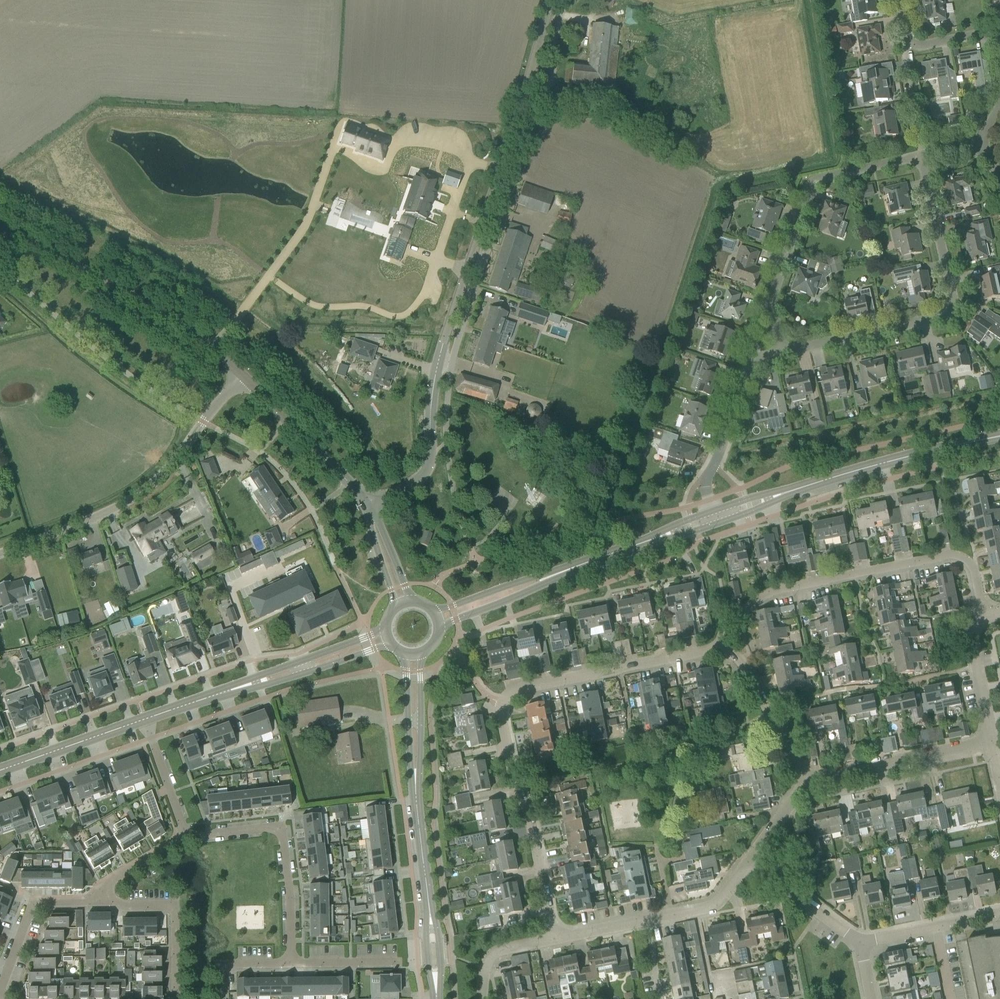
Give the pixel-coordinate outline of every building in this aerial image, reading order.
[(876,0),(845,0),(845,2),(849,1),(852,0),(854,14),(850,15),(852,23),(867,20),(866,15),(868,14),(878,13),(876,0)] [(944,0),(923,0),(924,8),(925,8),(928,20),(931,20),(932,25),(933,27),(940,26),(939,22),(946,20),(944,11),(943,6),(945,6),(944,0)] [(625,24),(638,26),(640,7),(627,6),(625,24)] [(853,32),(852,24),(838,26),(839,34),(853,32)] [(617,39),(618,28),(593,25),(588,66),(567,64),(565,83),(613,88),(618,47),(610,46),(611,39),(617,39)] [(857,29),(861,56),(880,53),(877,36),(882,36),(880,25),(857,29)] [(835,28),(828,29),(829,36),(836,35),(835,28)] [(629,52),(630,60),(641,58),(640,50),(629,52)] [(986,89),(986,87),(992,86),(990,77),(985,78),(980,52),(958,55),(960,65),(961,71),(973,69),(977,90),(986,89)] [(921,63),(924,81),(938,79),(941,99),(952,97),(952,99),(960,98),(957,83),(955,73),(948,74),(946,59),(937,61),(937,59),(930,60),(931,62),(921,63)] [(859,84),(863,104),(878,102),(888,100),(888,102),(892,101),(891,92),(888,92),(887,83),(889,82),(886,64),(860,68),(862,84),(859,84)] [(864,110),(865,117),(874,116),(876,128),(878,138),(898,135),(896,123),(895,123),(893,113),(894,112),(882,114),(881,107),(871,109),(864,110)] [(363,133),(344,127),(338,145),(355,151),(354,153),(381,163),(387,145),(362,136),(363,133)] [(332,169),(321,199),(350,210),(362,180),(332,169)] [(402,228),(398,241),(406,244),(407,241),(415,218),(425,222),(425,221),(425,220),(435,191),(433,191),(436,183),(435,182),(435,181),(442,184),(443,184),(456,189),(457,189),(461,176),(447,172),(447,171),(446,171),(443,181),(436,178),(427,175),(426,179),(416,175),(415,179),(413,179),(402,210),(406,212),(405,214),(404,215),(403,214),(398,227),(402,228)] [(949,197),(948,197),(950,206),(965,203),(962,188),(969,186),(967,177),(959,179),(957,178),(953,179),(952,178),(951,179),(945,181),(945,182),(944,184),(945,188),(947,189),(949,197)] [(910,198),(908,190),(907,183),(901,184),(884,188),(886,196),(888,195),(890,205),(888,205),(890,215),(902,212),(911,210),(909,199),(910,198)] [(517,204),(527,207),(547,214),(553,194),(524,184),(517,204)] [(761,211),(759,219),(756,218),(752,230),(749,229),(747,236),(764,242),(767,235),(766,235),(767,232),(771,233),(776,220),(778,220),(783,206),(762,199),(758,210),(761,211)] [(826,210),(818,232),(828,235),(836,238),(837,237),(842,239),(847,224),(842,222),(843,217),(847,208),(825,200),(822,208),(826,210)] [(965,210),(966,217),(981,214),(979,207),(965,210)] [(557,221),(569,224),(572,214),(559,211),(557,221)] [(718,230),(726,233),(732,217),(726,215),(724,221),(722,220),(718,230)] [(988,259),(984,243),(989,242),(988,238),(992,237),(988,221),(972,224),(973,232),(965,234),(968,246),(965,246),(969,263),(975,261),(975,262),(977,262),(977,261),(988,259)] [(519,232),(521,226),(511,223),(509,229),(519,232)] [(891,232),(895,250),(901,248),(904,261),(912,259),(911,255),(922,253),(919,239),(915,239),(915,235),(911,236),(909,228),(899,230),(891,232)] [(508,231),(489,287),(498,290),(506,293),(511,278),(517,280),(520,271),(514,269),(518,258),(524,260),(531,238),(525,236),(508,231)] [(540,247),(551,252),(556,241),(545,237),(540,247)] [(418,275),(426,246),(408,241),(400,269),(404,270),(399,290),(413,294),(418,275)] [(389,246),(385,257),(390,259),(393,248),(389,246)] [(745,285),(755,288),(761,269),(754,267),(759,253),(750,249),(741,247),(736,263),(737,263),(732,279),(746,284),(745,285)] [(840,257),(828,260),(830,267),(842,264),(840,257)] [(810,261),(820,264),(816,275),(806,271),(805,273),(804,272),(801,274),(800,276),(798,275),(794,289),(795,291),(804,294),(804,293),(811,289),(816,291),(817,288),(822,290),(828,285),(826,278),(832,274),(830,267),(820,264),(810,260),(810,261)] [(842,264),(830,267),(832,274),(843,271),(842,264)] [(980,278),(985,300),(999,297),(999,283),(998,274),(999,274),(999,266),(987,269),(989,276),(980,278)] [(908,297),(910,305),(917,303),(925,301),(923,293),(930,292),(927,278),(929,278),(927,271),(918,273),(911,274),(910,267),(898,270),(893,271),(896,284),(907,281),(910,296),(908,297)] [(514,295),(542,302),(545,292),(517,284),(514,295)] [(845,304),(844,305),(845,309),(847,310),(849,320),(854,319),(854,318),(868,314),(866,306),(873,304),(871,294),(870,289),(860,291),(862,298),(845,302),(845,304)] [(722,316),(731,319),(732,317),(739,320),(741,314),(743,315),(746,305),(738,302),(740,295),(731,291),(728,291),(724,302),(726,302),(722,316)] [(516,317),(544,326),(548,313),(520,304),(516,317)] [(491,307),(480,339),(497,345),(504,347),(506,340),(499,337),(505,321),(507,313),(500,311),(491,307)] [(688,324),(695,326),(699,314),(691,311),(688,324)] [(980,344),(988,331),(999,340),(999,318),(997,316),(993,321),(981,312),(967,333),(973,337),(972,339),(980,344)] [(706,336),(702,348),(709,350),(716,353),(725,356),(730,344),(731,345),(735,333),(726,330),(717,327),(716,329),(708,326),(705,336),(706,336)] [(349,355),(372,363),(377,347),(354,339),(349,355)] [(477,350),(472,363),(482,366),(489,368),(492,360),(497,345),(480,339),(477,350)] [(952,351),(937,355),(941,371),(955,368),(956,369),(970,366),(968,356),(966,356),(964,347),(963,348),(962,346),(957,347),(956,349),(951,350),(952,351)] [(897,354),(901,373),(918,369),(919,374),(927,373),(926,367),(922,350),(909,353),(909,352),(897,354)] [(379,360),(369,389),(377,392),(379,386),(388,389),(392,379),(393,380),(398,366),(379,360)] [(862,373),(860,374),(862,383),(863,389),(879,385),(877,379),(887,377),(883,360),(868,363),(867,361),(859,363),(862,373)] [(696,378),(693,386),(694,388),(698,390),(698,392),(701,393),(711,396),(715,383),(718,384),(721,377),(713,374),(716,364),(706,361),(705,361),(699,378),(698,377),(696,378)] [(822,381),(825,391),(826,397),(847,392),(842,366),(827,369),(829,380),(822,381)] [(806,399),(805,396),(813,394),(808,373),(800,375),(800,377),(786,380),(788,390),(790,397),(791,397),(792,402),(806,399)] [(946,373),(935,376),(939,394),(950,392),(946,373)] [(455,391),(494,402),(498,386),(460,375),(455,391)] [(939,394),(935,376),(924,378),(928,397),(939,394)] [(990,376),(982,377),(985,390),(993,388),(990,376)] [(765,408),(764,411),(753,413),(755,424),(785,417),(784,414),(787,413),(785,404),(783,394),(776,396),(776,394),(773,393),(761,389),(755,405),(765,408)] [(854,393),(856,406),(867,403),(865,391),(854,393)] [(503,408),(514,413),(518,402),(507,398),(503,408)] [(808,421),(810,429),(826,426),(820,401),(812,402),(815,419),(808,421)] [(690,402),(680,430),(689,434),(699,437),(701,430),(703,430),(706,419),(705,418),(708,408),(699,405),(690,402)] [(521,418),(519,424),(543,434),(545,428),(521,418)] [(654,439),(657,429),(652,427),(649,437),(654,439)] [(666,463),(681,468),(684,460),(693,463),(698,449),(677,442),(679,436),(665,432),(659,449),(670,453),(666,463)] [(217,470),(212,459),(201,463),(205,474),(216,470),(217,470)] [(256,499),(259,503),(278,490),(262,466),(248,476),(262,496),(256,499)] [(970,496),(996,490),(999,489),(999,482),(994,484),(994,485),(984,487),(983,480),(972,482),(972,480),(966,481),(965,481),(964,482),(963,483),(963,484),(963,485),(963,486),(964,492),(969,491),(970,496)] [(278,490),(259,503),(265,513),(271,509),(280,522),(294,513),(278,490)] [(970,496),(973,508),(988,505),(986,497),(997,495),(996,490),(970,496)] [(943,514),(941,500),(933,501),(932,494),(916,497),(919,513),(926,512),(928,518),(936,517),(936,516),(943,514)] [(919,513),(916,497),(899,501),(904,523),(912,521),(913,523),(921,521),(919,513)] [(870,507),(871,511),(872,510),(875,523),(882,522),(884,531),(891,529),(886,503),(870,507)] [(975,520),(999,515),(999,510),(989,512),(988,505),(973,508),(975,520)] [(872,510),(871,511),(856,514),(861,539),(868,538),(867,529),(875,527),(874,523),(875,523),(872,510)] [(177,531),(174,525),(173,523),(168,514),(159,519),(160,520),(146,528),(143,523),(130,531),(133,535),(132,536),(139,549),(140,548),(144,555),(145,555),(149,562),(157,558),(150,545),(168,535),(169,536),(177,531)] [(999,520),(999,515),(975,520),(978,533),(984,531),(999,528),(999,524),(999,520)] [(843,519),(830,521),(833,539),(840,537),(842,546),(848,544),(843,519)] [(833,539),(830,521),(814,524),(820,550),(820,552),(827,551),(824,540),(833,539)] [(903,553),(897,524),(892,525),(894,537),(891,538),(895,555),(903,553)] [(900,524),(897,524),(903,553),(910,552),(907,537),(906,537),(904,528),(901,528),(900,524)] [(785,531),(789,549),(790,555),(807,552),(802,528),(785,531)] [(986,544),(999,541),(999,528),(984,531),(986,544)] [(939,531),(942,545),(949,544),(947,529),(939,531)] [(420,544),(427,547),(432,534),(424,532),(420,544)] [(266,539),(271,550),(282,545),(278,534),(266,539)] [(764,537),(765,541),(755,543),(759,560),(768,559),(770,564),(779,563),(773,535),(764,537)] [(989,556),(999,554),(999,541),(986,544),(989,556)] [(728,566),(730,574),(743,572),(743,569),(749,568),(744,544),(728,547),(731,565),(728,566)] [(864,544),(857,545),(860,562),(867,560),(864,544)] [(860,562),(857,545),(849,547),(852,563),(860,562)] [(214,554),(209,546),(191,556),(195,564),(214,554)] [(79,556),(84,570),(102,563),(97,550),(79,556)] [(236,556),(239,565),(255,559),(251,550),(236,556)] [(272,551),(266,554),(271,566),(278,564),(275,559),(273,553),(272,551)] [(260,557),(265,569),(271,566),(266,554),(260,557)] [(820,554),(814,555),(817,571),(823,570),(820,554)] [(991,569),(999,567),(999,554),(989,556),(991,569)] [(817,571),(814,555),(805,557),(808,573),(817,571)] [(776,567),(778,579),(787,577),(784,565),(776,567)] [(254,600),(251,602),(257,615),(261,614),(262,617),(303,599),(307,607),(292,614),(294,618),(290,620),(296,633),(300,632),(302,635),(342,616),(341,613),(344,611),(338,597),(334,599),(332,595),(315,603),(311,595),(313,594),(301,567),(285,574),(288,580),(253,596),(254,600)] [(994,581),(999,580),(999,567),(991,569),(994,581)] [(937,583),(939,590),(954,587),(952,574),(926,579),(927,585),(937,583)] [(11,584),(10,584),(21,619),(28,616),(23,598),(32,595),(29,586),(25,588),(23,580),(11,584)] [(135,581),(121,585),(123,593),(137,589),(135,581)] [(0,585),(0,599),(3,609),(13,606),(13,609),(11,610),(15,621),(21,619),(10,584),(11,584),(10,582),(0,585)] [(873,589),(876,603),(899,598),(899,597),(896,598),(895,591),(900,590),(900,589),(912,586),(911,582),(899,584),(873,589)] [(729,584),(732,600),(740,598),(737,583),(729,584)] [(694,585),(680,588),(683,605),(685,610),(698,608),(698,607),(706,605),(703,591),(695,592),(694,585)] [(930,599),(931,604),(957,599),(954,587),(939,590),(940,597),(930,599)] [(680,624),(683,639),(690,637),(687,622),(685,610),(683,605),(680,588),(666,591),(670,613),(677,612),(679,625),(680,624)] [(45,591),(36,593),(42,613),(51,610),(45,591)] [(183,592),(176,595),(182,612),(189,610),(183,592)] [(634,597),(635,600),(638,615),(645,613),(646,617),(648,617),(649,621),(656,620),(655,614),(653,614),(649,594),(634,597)] [(823,605),(825,613),(840,610),(837,597),(811,602),(812,607),(823,605)] [(876,603),(878,615),(904,609),(903,604),(900,605),(899,598),(876,603)] [(957,599),(931,604),(932,609),(939,608),(940,615),(959,611),(957,599)] [(120,614),(114,600),(104,605),(110,618),(120,614)] [(638,615),(635,600),(618,603),(623,625),(632,623),(631,619),(639,617),(638,615)] [(798,605),(800,617),(806,616),(804,604),(798,605)] [(756,613),(758,626),(773,623),(780,622),(779,614),(792,611),(795,609),(794,605),(756,613)] [(238,622),(233,608),(225,611),(230,624),(238,622)] [(607,608),(592,611),(596,627),(604,626),(605,633),(605,635),(612,634),(607,608)] [(881,627),(882,627),(896,624),(896,623),(895,617),(905,615),(904,609),(878,615),(881,627)] [(811,623),(812,628),(842,622),(840,610),(825,613),(826,620),(811,623)] [(592,611),(578,614),(583,640),(590,638),(590,637),(588,629),(596,627),(592,611)] [(66,613),(57,615),(60,627),(69,625),(66,613)] [(41,630),(47,619),(40,615),(33,626),(41,630)] [(198,660),(194,650),(202,647),(193,620),(181,624),(189,646),(175,651),(172,643),(164,646),(167,654),(168,654),(168,655),(167,655),(169,661),(170,661),(174,671),(183,668),(183,665),(198,660)] [(687,622),(690,637),(696,636),(693,621),(687,622)] [(828,637),(829,644),(840,642),(839,635),(845,634),(842,622),(812,628),(812,632),(817,631),(818,632),(828,630),(830,637),(828,637)] [(890,633),(891,637),(917,632),(916,627),(905,629),(904,622),(896,623),(896,624),(882,627),(883,635),(890,633)] [(758,626),(761,639),(787,633),(791,633),(790,628),(786,629),(775,631),(773,623),(758,626)] [(550,635),(549,635),(551,644),(563,641),(564,647),(565,647),(566,648),(566,647),(570,646),(570,647),(570,646),(571,646),(570,640),(572,640),(572,639),(570,631),(568,632),(567,624),(560,626),(560,624),(552,625),(552,627),(551,628),(553,635),(550,636),(550,635)] [(140,630),(149,655),(159,651),(150,626),(140,630)] [(238,644),(233,628),(221,632),(223,635),(207,641),(212,658),(233,650),(232,646),(238,644)] [(891,637),(894,650),(909,647),(907,640),(926,636),(926,634),(932,633),(932,629),(917,632),(891,637)] [(517,650),(519,658),(530,656),(542,654),(539,641),(535,641),(533,631),(519,634),(522,649),(517,650)] [(787,633),(761,639),(763,651),(775,648),(776,654),(786,652),(793,651),(792,645),(779,647),(777,641),(788,639),(787,633)] [(667,648),(666,642),(665,634),(657,636),(660,650),(667,648)] [(522,678),(518,659),(514,660),(512,651),(517,650),(514,638),(488,643),(493,667),(505,664),(508,681),(522,678)] [(683,639),(666,642),(667,648),(684,645),(683,639)] [(629,640),(621,641),(625,657),(632,655),(629,640)] [(107,641),(101,643),(104,651),(110,648),(107,641)] [(625,657),(621,641),(614,643),(617,658),(625,657)] [(841,653),(843,660),(858,657),(855,645),(841,647),(840,642),(829,644),(830,650),(831,655),(841,653)] [(894,650),(896,663),(922,657),(921,652),(910,654),(909,647),(894,650)] [(585,649),(578,650),(581,666),(588,664),(585,649)] [(581,666),(578,650),(571,651),(574,667),(581,666)] [(106,670),(104,671),(101,669),(97,671),(96,674),(97,677),(87,680),(91,691),(91,690),(93,690),(96,699),(98,698),(98,699),(104,698),(103,696),(112,693),(105,674),(118,670),(113,655),(102,659),(106,670)] [(541,657),(545,673),(552,672),(549,655),(546,656),(541,657)] [(773,661),(776,674),(792,671),(790,664),(801,661),(800,656),(773,661)] [(834,670),(835,675),(860,670),(859,665),(863,664),(861,657),(858,657),(843,660),(836,662),(837,669),(834,670)] [(922,657),(896,663),(899,675),(914,672),(912,664),(923,662),(922,657)] [(127,668),(133,686),(135,685),(136,687),(140,685),(140,683),(142,683),(142,681),(153,676),(151,670),(156,669),(153,659),(146,661),(147,662),(140,664),(140,663),(127,668)] [(17,663),(26,686),(36,682),(31,668),(29,663),(28,660),(17,663)] [(696,679),(697,685),(719,680),(717,674),(714,675),(713,669),(690,673),(688,674),(689,680),(696,679)] [(860,670),(835,675),(836,680),(842,679),(844,686),(868,681),(867,672),(861,674),(860,670)] [(776,674),(779,686),(804,681),(803,676),(793,678),(792,671),(776,674)] [(85,693),(78,672),(69,675),(74,689),(48,698),(54,714),(62,711),(68,709),(76,706),(73,697),(76,696),(85,693)] [(638,684),(640,696),(662,692),(661,686),(665,685),(671,684),(669,678),(638,684)] [(695,695),(695,697),(718,693),(716,687),(720,686),(719,680),(697,685),(698,690),(694,691),(695,695)] [(804,681),(779,686),(781,698),(796,695),(795,688),(805,686),(811,685),(810,680),(804,681)] [(952,683),(939,686),(943,708),(949,707),(961,705),(959,694),(955,695),(952,683)] [(943,708),(939,686),(925,689),(928,704),(935,702),(937,712),(944,710),(943,708)] [(8,715),(10,721),(12,721),(15,728),(26,724),(25,721),(31,719),(31,720),(40,716),(33,697),(30,688),(3,698),(7,706),(10,714),(8,715)] [(577,703),(578,709),(604,704),(603,697),(599,698),(598,692),(576,697),(577,703)] [(669,703),(668,696),(663,697),(662,692),(640,696),(641,702),(643,708),(646,707),(669,703)] [(701,702),(702,708),(723,704),(722,698),(719,698),(718,693),(695,697),(696,703),(701,702)] [(460,696),(462,706),(474,704),(472,694),(460,696)] [(900,697),(904,717),(910,716),(911,721),(923,718),(920,701),(915,702),(914,694),(900,697)] [(873,696),(860,699),(864,719),(871,718),(869,712),(876,711),(873,696)] [(904,717),(900,697),(886,700),(888,707),(883,708),(884,716),(889,715),(896,713),(897,719),(904,717)] [(287,708),(290,725),(299,724),(299,728),(330,723),(340,722),(337,698),(296,704),(296,707),(287,708)] [(864,719),(860,699),(846,702),(849,717),(856,715),(857,721),(864,719)] [(526,719),(526,720),(552,714),(549,702),(527,707),(528,713),(525,713),(526,719)] [(676,707),(674,702),(669,703),(646,707),(643,708),(645,720),(667,715),(665,710),(676,707)] [(578,709),(581,721),(603,716),(602,710),(605,709),(604,704),(578,709)] [(723,704),(702,708),(703,714),(698,715),(700,721),(722,716),(721,710),(725,710),(723,704)] [(835,707),(822,710),(825,725),(832,724),(833,730),(839,729),(838,723),(839,723),(835,707)] [(455,737),(464,735),(485,731),(482,717),(479,718),(477,708),(455,713),(458,728),(453,729),(455,737)] [(825,725),(822,710),(807,713),(810,729),(810,728),(811,734),(818,733),(817,727),(825,725)] [(279,735),(275,720),(274,720),(274,721),(268,723),(264,711),(263,711),(263,712),(259,713),(259,712),(252,715),(260,737),(271,733),(272,737),(272,738),(279,735)] [(532,730),(532,731),(554,726),(552,714),(526,720),(528,731),(532,730)] [(260,737),(252,715),(251,715),(252,716),(241,719),(240,719),(245,731),(239,733),(244,748),(262,741),(260,737)] [(667,715),(645,720),(646,726),(650,725),(651,731),(674,726),(672,720),(668,721),(667,715)] [(582,727),(583,732),(609,727),(608,721),(604,722),(603,716),(581,721),(582,727)] [(724,725),(723,717),(710,719),(711,727),(724,725)] [(244,748),(239,733),(233,735),(228,723),(228,724),(224,725),(217,727),(227,754),(244,748)] [(948,732),(949,739),(962,737),(962,738),(969,737),(966,723),(959,724),(960,730),(948,732)] [(529,737),(531,743),(552,739),(551,733),(566,730),(565,724),(554,726),(532,731),(533,736),(529,737)] [(227,754),(217,727),(210,730),(206,732),(206,731),(205,731),(209,744),(203,746),(208,760),(227,754)] [(609,727),(583,732),(584,738),(585,744),(608,740),(607,734),(610,733),(609,727)] [(941,727),(927,730),(930,745),(937,743),(937,741),(944,740),(941,727)] [(930,745),(927,730),(920,732),(923,746),(930,745)] [(464,735),(466,742),(471,741),(473,748),(488,745),(485,731),(464,735)] [(342,750),(344,764),(360,762),(356,734),(336,736),(338,750),(342,750)] [(208,760),(203,746),(197,748),(193,736),(192,736),(192,737),(182,740),(181,740),(189,763),(190,762),(189,762),(200,758),(200,759),(202,762),(201,762),(202,763),(208,760)] [(806,738),(811,759),(818,757),(814,736),(806,738)] [(916,736),(908,738),(910,745),(910,747),(918,745),(916,736)] [(895,737),(888,738),(891,752),(898,751),(895,737)] [(850,746),(848,738),(840,739),(844,762),(852,760),(850,746)] [(891,752),(888,738),(881,740),(884,754),(891,752)] [(554,751),(553,744),(552,739),(531,743),(532,749),(534,755),(542,753),(544,760),(556,757),(554,751)] [(744,744),(708,751),(710,763),(732,758),(733,762),(738,760),(741,774),(741,775),(753,772),(753,771),(749,753),(746,753),(744,744)] [(850,746),(852,760),(859,759),(856,744),(850,746)] [(447,755),(448,762),(462,759),(461,752),(447,755)] [(151,780),(146,767),(141,769),(137,757),(125,762),(133,786),(151,780)] [(462,759),(448,762),(450,770),(464,767),(462,759)] [(133,786),(125,762),(113,766),(117,777),(111,779),(116,792),(133,786)] [(466,773),(467,780),(487,776),(485,762),(470,765),(471,772),(466,773)] [(741,775),(741,774),(729,777),(731,788),(752,784),(753,787),(755,800),(751,801),(753,813),(771,809),(768,798),(774,797),(770,778),(766,779),(764,769),(753,771),(753,772),(741,775)] [(111,794),(106,781),(101,783),(97,772),(85,776),(92,795),(103,791),(105,796),(111,794)] [(92,795),(85,776),(73,780),(77,791),(71,793),(76,806),(82,804),(80,800),(92,795)] [(487,776),(467,780),(470,794),(490,790),(487,776)] [(555,795),(558,807),(584,802),(581,790),(588,789),(586,782),(560,787),(561,794),(555,795)] [(71,808),(66,795),(61,797),(57,786),(45,790),(52,810),(52,809),(64,805),(65,810),(71,808)] [(291,806),(289,787),(288,787),(278,789),(280,807),(290,805),(290,806),(291,806)] [(685,796),(687,808),(710,803),(712,815),(707,816),(709,823),(725,820),(724,814),(729,812),(727,799),(721,800),(720,796),(722,796),(721,788),(685,796)] [(936,806),(939,823),(941,831),(950,829),(946,808),(962,805),(967,825),(983,822),(977,794),(971,795),(969,788),(942,794),(944,804),(936,806)] [(52,810),(45,790),(44,790),(43,789),(38,791),(39,792),(33,794),(37,805),(32,807),(39,828),(45,826),(42,818),(54,814),(52,809),(52,810)] [(280,807),(278,789),(268,790),(270,808),(280,807)] [(270,808),(268,790),(258,791),(260,809),(270,808)] [(141,797),(144,804),(146,804),(151,818),(143,823),(139,826),(147,838),(150,835),(153,842),(159,839),(159,838),(164,835),(162,831),(165,829),(151,791),(141,797)] [(260,809),(258,791),(248,792),(250,810),(260,809)] [(250,810),(248,792),(238,793),(240,811),(250,810)] [(240,811),(238,793),(227,795),(229,812),(240,811)] [(455,796),(457,803),(471,801),(469,793),(455,796)] [(923,793),(910,796),(914,817),(921,815),(922,821),(938,818),(936,806),(926,808),(923,793)] [(229,812),(227,795),(217,796),(219,814),(229,812)] [(219,814),(217,796),(207,797),(207,796),(206,796),(209,816),(210,815),(219,814)] [(900,814),(892,815),(896,834),(904,833),(901,820),(914,817),(910,796),(897,799),(900,814)] [(31,822),(27,809),(21,811),(17,800),(12,802),(11,800),(6,802),(6,804),(5,804),(12,824),(13,828),(31,822)] [(385,818),(383,808),(384,808),(384,807),(377,808),(376,801),(364,803),(365,810),(367,820),(385,818)] [(471,801),(457,803),(458,811),(472,808),(471,801)] [(480,806),(483,820),(503,816),(500,802),(480,806)] [(563,812),(564,818),(586,814),(586,811),(584,802),(558,807),(559,813),(563,812)] [(881,802),(868,805),(873,827),(884,824),(882,816),(884,816),(881,802)] [(5,804),(0,806),(0,833),(2,832),(1,828),(12,824),(5,804)] [(850,824),(851,825),(855,843),(860,842),(858,835),(861,834),(861,835),(868,834),(867,828),(873,827),(868,805),(855,808),(858,823),(850,824)] [(321,825),(320,815),(320,808),(307,810),(308,816),(301,817),(301,818),(302,818),(303,828),(321,825)] [(127,814),(132,821),(135,819),(131,811),(127,814)] [(826,814),(831,835),(841,832),(839,825),(842,824),(840,811),(826,814)] [(561,825),(563,831),(584,826),(583,821),(588,820),(586,814),(564,818),(565,824),(561,825)] [(824,836),(831,835),(826,814),(813,817),(816,830),(816,832),(817,832),(818,837),(824,836)] [(87,815),(79,818),(82,827),(90,824),(87,815)] [(896,834),(892,815),(885,817),(889,839),(897,837),(896,834)] [(503,816),(483,820),(484,827),(490,826),(491,832),(506,829),(503,816)] [(386,828),(385,818),(367,820),(368,830),(386,828)] [(125,819),(119,822),(135,849),(140,846),(138,843),(143,840),(133,823),(129,825),(125,819)] [(135,849),(119,822),(113,826),(117,833),(113,835),(123,852),(128,849),(131,852),(135,849)] [(322,835),(321,825),(303,828),(304,838),(322,835)] [(686,832),(688,839),(690,838),(691,842),(683,844),(686,862),(692,860),(699,859),(697,848),(703,846),(702,840),(721,836),(719,825),(686,832)] [(843,826),(842,826),(843,832),(845,838),(848,837),(849,843),(854,842),(854,844),(855,843),(851,825),(843,826)] [(567,836),(569,842),(591,837),(590,831),(585,832),(584,826),(563,831),(564,837),(567,836)] [(387,838),(386,828),(368,830),(369,840),(387,838)] [(111,846),(111,847),(115,854),(120,851),(115,844),(106,829),(102,831),(111,846)] [(602,829),(590,831),(591,837),(596,836),(603,835),(602,829)] [(809,833),(814,857),(822,855),(817,832),(816,832),(809,833)] [(471,836),(472,843),(487,840),(485,833),(471,836)] [(324,846),(323,839),(328,839),(327,834),(322,835),(304,838),(306,848),(324,846)] [(596,836),(599,848),(605,847),(603,835),(596,836)] [(96,836),(90,840),(106,867),(111,864),(109,860),(114,857),(104,840),(100,843),(96,836)] [(566,848),(567,854),(588,850),(587,844),(592,843),(591,837),(569,842),(570,847),(566,848)] [(72,852),(77,849),(71,838),(66,841),(72,852)] [(388,848),(387,838),(369,840),(364,840),(366,851),(388,848)] [(943,838),(934,839),(937,855),(946,853),(944,844),(943,839),(943,838)] [(106,867),(90,840),(84,844),(88,850),(84,852),(94,869),(99,866),(101,870),(106,867)] [(487,840),(472,843),(474,850),(488,847),(487,840)] [(75,845),(79,852),(83,850),(79,842),(75,845)] [(515,856),(512,842),(497,845),(492,846),(495,860),(515,856)] [(0,852),(0,853),(2,859),(12,852),(7,846),(0,852)] [(325,856),(324,846),(306,848),(307,858),(325,856)] [(605,847),(599,848),(600,856),(607,854),(605,847)] [(390,858),(388,848),(366,851),(367,861),(390,858)] [(641,857),(640,851),(637,852),(637,849),(616,849),(618,862),(623,861),(625,867),(646,863),(644,857),(641,857)] [(572,859),(573,865),(574,865),(588,862),(588,863),(596,861),(595,855),(590,856),(588,850),(567,854),(569,860),(572,859)] [(850,856),(851,857),(854,872),(861,871),(858,855),(850,856)] [(326,866),(325,856),(307,858),(308,868),(326,866)] [(518,870),(515,856),(495,860),(496,867),(501,866),(503,873),(518,870)] [(706,882),(714,880),(713,875),(719,873),(715,856),(700,859),(703,872),(694,873),(695,875),(683,878),(686,893),(708,889),(706,882)] [(854,872),(851,857),(842,859),(845,870),(838,872),(841,884),(832,886),(835,902),(851,899),(846,876),(846,874),(854,872)] [(390,858),(367,861),(368,871),(372,871),(373,877),(373,878),(384,876),(383,870),(391,869),(391,868),(390,858)] [(919,878),(915,858),(908,860),(912,879),(919,878)] [(10,884),(11,880),(18,883),(18,870),(15,870),(18,864),(15,863),(15,860),(10,861),(8,860),(6,865),(5,864),(2,870),(4,870),(0,879),(0,880),(10,884)] [(686,862),(675,864),(676,872),(688,869),(687,866),(693,864),(692,860),(686,862)] [(912,879),(908,860),(901,861),(903,873),(904,873),(906,881),(912,879)] [(564,876),(564,879),(586,875),(584,869),(597,867),(596,861),(588,863),(588,862),(574,865),(573,865),(559,868),(561,876),(564,876)] [(621,874),(622,880),(648,874),(646,863),(625,867),(617,869),(619,874),(621,874)] [(327,876),(326,866),(308,868),(309,878),(309,879),(315,878),(316,881),(328,880),(328,876),(327,876)] [(967,868),(970,883),(977,882),(980,896),(996,893),(992,876),(984,878),(982,866),(967,868)] [(955,883),(947,885),(951,902),(967,899),(964,885),(970,883),(967,868),(953,871),(955,883)] [(62,888),(71,888),(72,888),(72,869),(71,869),(71,870),(62,870),(62,888)] [(82,869),(72,869),(72,888),(71,888),(71,891),(82,891),(82,881),(86,881),(87,882),(89,882),(90,881),(91,881),(91,880),(92,879),(92,878),(92,877),(91,876),(87,870),(82,870),(82,869)] [(924,871),(927,882),(920,883),(922,891),(924,900),(939,897),(934,869),(924,871)] [(21,888),(32,888),(32,870),(21,870),(21,888)] [(32,888),(42,888),(42,870),(32,870),(32,888)] [(42,888),(52,888),(52,870),(42,870),(42,888)] [(52,888),(62,888),(62,870),(52,870),(52,888)] [(911,906),(906,881),(904,873),(903,873),(895,875),(894,873),(888,874),(891,891),(892,897),(894,906),(902,905),(903,908),(911,906)] [(628,885),(629,890),(650,886),(648,874),(622,880),(623,886),(628,885)] [(477,878),(478,885),(492,882),(491,875),(477,878)] [(569,885),(570,891),(593,886),(592,880),(587,881),(586,875),(564,879),(566,885),(569,885)] [(861,877),(865,896),(867,905),(883,902),(880,884),(872,886),(870,875),(861,877)] [(392,892),(391,882),(391,881),(385,882),(384,876),(373,878),(373,877),(371,877),(372,884),(368,884),(369,896),(372,895),(374,895),(374,894),(392,892)] [(495,895),(497,903),(519,898),(517,884),(511,885),(510,878),(492,882),(478,885),(479,892),(502,887),(503,894),(495,895)] [(333,897),(332,883),(321,884),(321,885),(309,886),(310,896),(328,896),(328,897),(333,897)] [(568,897),(569,903),(590,899),(589,893),(594,892),(593,886),(570,891),(571,896),(568,897)] [(650,886),(629,890),(624,891),(625,898),(619,899),(620,905),(646,900),(649,899),(650,899),(657,898),(655,889),(652,890),(651,886),(650,886)] [(393,902),(392,892),(374,894),(374,895),(372,895),(373,905),(393,902)] [(11,900),(0,895),(0,907),(7,910),(11,900)] [(328,906),(328,897),(328,896),(310,896),(310,906),(328,906)] [(519,898),(497,903),(499,916),(507,915),(522,912),(519,898)] [(590,899),(569,903),(570,909),(574,908),(575,914),(598,910),(596,904),(592,905),(590,899)] [(394,912),(393,902),(373,905),(374,915),(376,914),(376,915),(394,912)] [(333,916),(333,906),(328,906),(310,906),(310,917),(333,916)] [(396,923),(394,912),(376,915),(376,914),(374,915),(371,915),(373,926),(378,925),(396,923)] [(110,924),(110,914),(99,915),(99,932),(110,932),(110,931),(110,924)] [(49,920),(49,929),(61,929),(69,929),(68,919),(66,919),(66,915),(51,915),(51,920),(49,920)] [(99,932),(99,915),(87,915),(88,932),(99,932)] [(773,915),(760,918),(763,935),(771,933),(773,943),(785,940),(782,928),(776,929),(773,915)] [(333,927),(333,916),(310,917),(310,927),(328,927),(333,927)] [(497,924),(500,923),(499,916),(479,919),(480,927),(488,926),(488,927),(497,925),(497,924)] [(750,934),(743,936),(746,948),(757,946),(755,937),(763,935),(760,918),(747,920),(750,934)] [(134,937),(134,920),(122,920),(122,937),(134,937)] [(145,937),(145,920),(134,920),(134,937),(145,937)] [(156,937),(156,920),(145,920),(145,937),(156,937)] [(392,941),(391,934),(397,933),(397,932),(396,923),(378,925),(379,935),(378,935),(379,942),(392,941)] [(721,925),(725,943),(732,941),(734,951),(738,950),(741,966),(750,964),(746,948),(743,936),(738,937),(735,923),(721,925)] [(718,944),(725,943),(721,925),(709,928),(712,942),(706,943),(708,956),(720,953),(718,944)] [(328,937),(328,927),(310,927),(310,937),(310,938),(316,938),(316,944),(329,944),(329,936),(328,937)] [(44,933),(44,942),(56,942),(64,942),(63,933),(61,933),(61,929),(49,929),(46,929),(46,933),(44,933)] [(663,940),(666,952),(683,949),(690,947),(689,942),(682,944),(680,936),(663,940)] [(998,940),(993,941),(987,942),(986,937),(967,941),(979,998),(999,998),(999,940),(998,940)] [(39,956),(40,956),(40,955),(55,955),(55,956),(59,956),(59,946),(56,946),(56,942),(44,942),(44,943),(41,943),(41,946),(39,946),(39,956)] [(602,948),(600,948),(605,972),(606,975),(614,973),(614,975),(631,972),(628,960),(617,962),(614,948),(608,949),(608,947),(602,948)] [(591,967),(585,969),(587,981),(599,979),(598,973),(605,972),(600,948),(599,948),(600,949),(594,950),(594,952),(588,953),(591,967)] [(666,952),(668,965),(685,961),(683,949),(666,952)] [(912,957),(911,949),(903,951),(883,955),(883,956),(884,955),(885,959),(884,960),(886,969),(906,965),(918,962),(916,956),(912,957)] [(106,950),(94,950),(94,960),(106,960),(106,950)] [(141,958),(142,967),(155,967),(155,968),(161,967),(161,958),(155,958),(155,952),(144,952),(144,958),(141,958)] [(34,970),(35,970),(50,970),(55,970),(55,956),(55,955),(40,955),(40,956),(40,960),(33,960),(34,970)] [(576,956),(563,958),(566,975),(574,974),(576,983),(587,981),(585,969),(579,970),(576,956)] [(566,975),(563,958),(550,961),(553,975),(547,976),(551,996),(562,994),(561,986),(559,977),(566,975)] [(668,965),(671,977),(688,974),(685,961),(668,965)] [(768,977),(769,978),(784,974),(782,962),(766,965),(767,972),(759,974),(761,979),(768,977)] [(504,976),(506,989),(523,985),(522,978),(531,976),(529,964),(516,967),(518,973),(504,976)] [(909,978),(906,965),(886,969),(888,978),(889,978),(890,982),(909,978)] [(142,983),(144,983),(144,982),(156,982),(156,983),(162,983),(162,973),(155,974),(155,968),(155,967),(142,967),(139,967),(139,974),(142,974),(142,983)] [(64,998),(64,980),(63,969),(60,969),(60,980),(50,981),(50,984),(30,984),(30,989),(26,990),(26,998),(48,998),(64,998)] [(733,972),(735,982),(753,979),(751,969),(733,972)] [(28,984),(30,984),(50,984),(50,981),(50,970),(35,970),(35,975),(28,975),(28,984)] [(929,974),(932,987),(942,984),(939,971),(929,974)] [(373,998),(388,998),(388,994),(400,994),(400,984),(402,984),(402,974),(394,975),(394,977),(391,977),(391,976),(389,976),(389,977),(379,977),(380,985),(373,985),(373,998)] [(671,977),(673,989),(690,986),(688,974),(671,977)] [(769,978),(771,990),(787,987),(784,974),(769,978)] [(911,992),(909,978),(890,982),(890,986),(890,987),(891,996),(911,992)] [(79,982),(79,993),(79,998),(88,998),(88,993),(94,993),(95,993),(94,981),(94,982),(88,982),(88,979),(79,979),(79,982)] [(94,982),(94,981),(95,993),(94,993),(94,998),(96,998),(103,998),(103,993),(109,993),(110,993),(110,981),(109,981),(103,981),(103,979),(94,979),(94,982)] [(109,979),(109,981),(110,981),(110,993),(109,993),(109,998),(119,998),(119,993),(125,992),(125,983),(125,981),(118,981),(118,979),(109,979)] [(315,997),(314,979),(303,980),(304,997),(315,997)] [(326,996),(325,979),(314,979),(315,997),(326,996)] [(337,997),(336,979),(335,979),(325,979),(326,996),(336,996),(336,997),(337,997)] [(347,997),(347,979),(336,979),(337,997),(347,997)] [(64,998),(73,998),(73,993),(79,993),(79,982),(73,982),(73,980),(64,980),(64,998)] [(248,997),(248,980),(236,980),(237,998),(248,998),(248,997)] [(260,997),(259,980),(248,980),(248,997),(260,997)] [(271,997),(270,980),(259,980),(260,997),(271,997)] [(282,997),(281,980),(270,980),(271,997),(282,997)] [(293,997),(292,980),(281,980),(282,997),(293,997)] [(304,997),(303,980),(292,980),(293,997),(304,997)] [(753,981),(736,984),(738,994),(755,991),(753,981)] [(144,982),(144,983),(144,989),(142,989),(142,998),(162,998),(162,989),(156,989),(156,983),(156,982),(144,982)] [(534,991),(525,993),(523,985),(506,989),(508,998),(536,998),(534,991)] [(675,998),(690,998),(693,998),(697,998),(696,993),(692,993),(690,986),(673,989),(675,998)] [(764,998),(785,998),(789,998),(787,987),(771,990),(772,995),(764,997),(764,998)]
